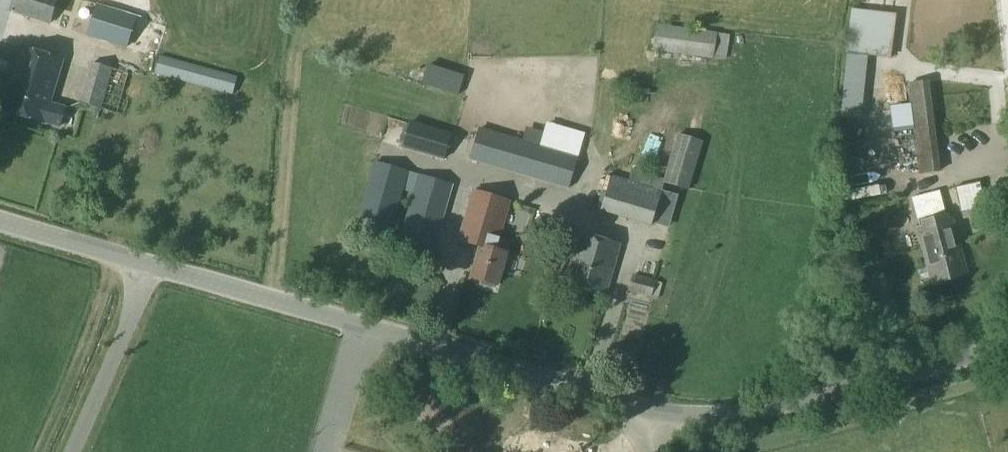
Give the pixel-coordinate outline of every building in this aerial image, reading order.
[(11,12),(49,24),(57,0),(14,0),(11,12)] [(126,48),(136,17),(97,5),(87,36),(126,48)] [(851,10),(847,55),(862,57),(890,61),(895,15),(851,10)] [(657,26),(653,53),(713,61),(714,59),(717,34),(717,33),(657,26)] [(717,34),(714,59),(725,61),(728,36),(717,34)] [(20,49),(1,111),(60,129),(66,108),(49,103),(62,62),(20,49)] [(160,57),(155,76),(233,97),(238,78),(160,57)] [(98,110),(111,69),(92,63),(88,76),(79,104),(98,110)] [(928,82),(906,85),(918,176),(940,173),(928,82)] [(411,124),(402,151),(443,162),(452,134),(411,124)] [(480,129),(469,162),(569,191),(584,136),(546,126),(540,146),(480,129)] [(678,135),(663,183),(689,191),(703,143),(678,135)] [(374,162),(355,226),(391,236),(397,213),(404,191),(409,173),(374,162)] [(418,175),(412,195),(406,215),(400,238),(436,249),(453,186),(418,175)] [(611,180),(600,213),(650,229),(662,193),(610,178),(611,180)] [(980,184),(954,188),(959,210),(985,205),(980,184)] [(472,190),(457,243),(479,249),(471,276),(471,280),(481,283),(480,285),(493,289),(494,286),(497,287),(497,286),(506,254),(496,251),(511,205),(511,203),(472,190)] [(939,192),(912,199),(918,221),(944,213),(939,192)] [(397,213),(391,236),(400,238),(406,215),(397,213)] [(944,213),(918,221),(920,230),(947,223),(944,213)] [(920,230),(918,231),(933,286),(965,277),(950,222),(947,223),(920,230)] [(579,235),(565,282),(606,295),(621,248),(579,235)] [(634,274),(628,293),(650,299),(656,280),(634,274)]
